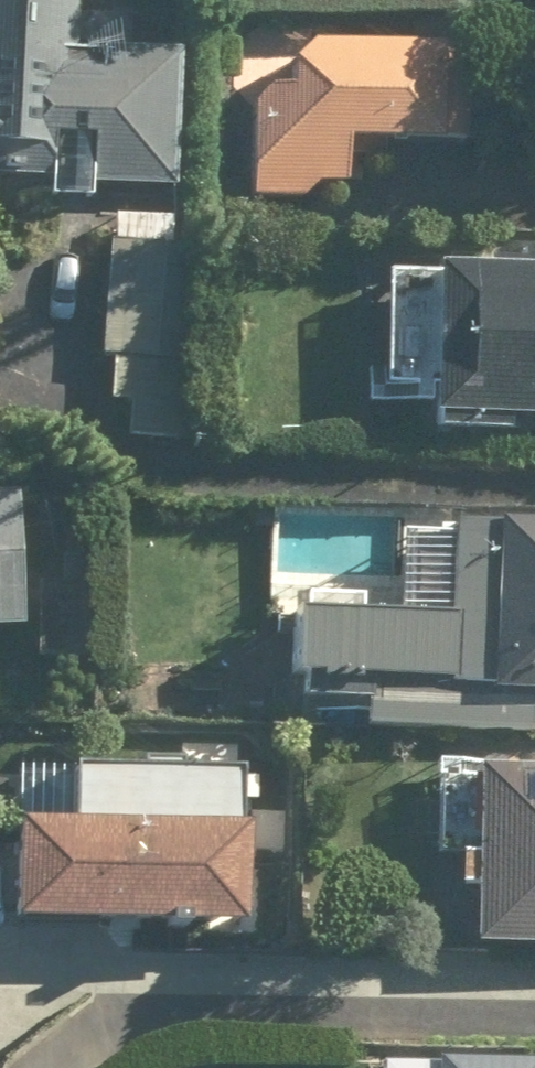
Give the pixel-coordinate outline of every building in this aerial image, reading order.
[(49,185),(49,205),(88,206),(89,191),(177,194),(182,56),(73,52),(74,0),(0,0),(0,183),(49,185)] [(468,54),(311,51),(244,113),(242,206),(341,208),(342,150),(466,153),(468,54)] [(212,224),(108,217),(98,364),(109,364),(106,408),(125,409),(123,445),(197,450),(212,224)] [(426,277),(425,429),(534,429),(534,277),(426,277)] [(0,506),(0,641),(18,640),(10,505),(0,506)] [(284,625),(283,693),(357,693),(357,736),(534,737),(534,537),(443,537),(442,626),(284,625)] [(4,936),(238,940),(241,781),(7,776),(4,936)] [(469,776),(466,955),(534,956),(534,777),(469,776)]
